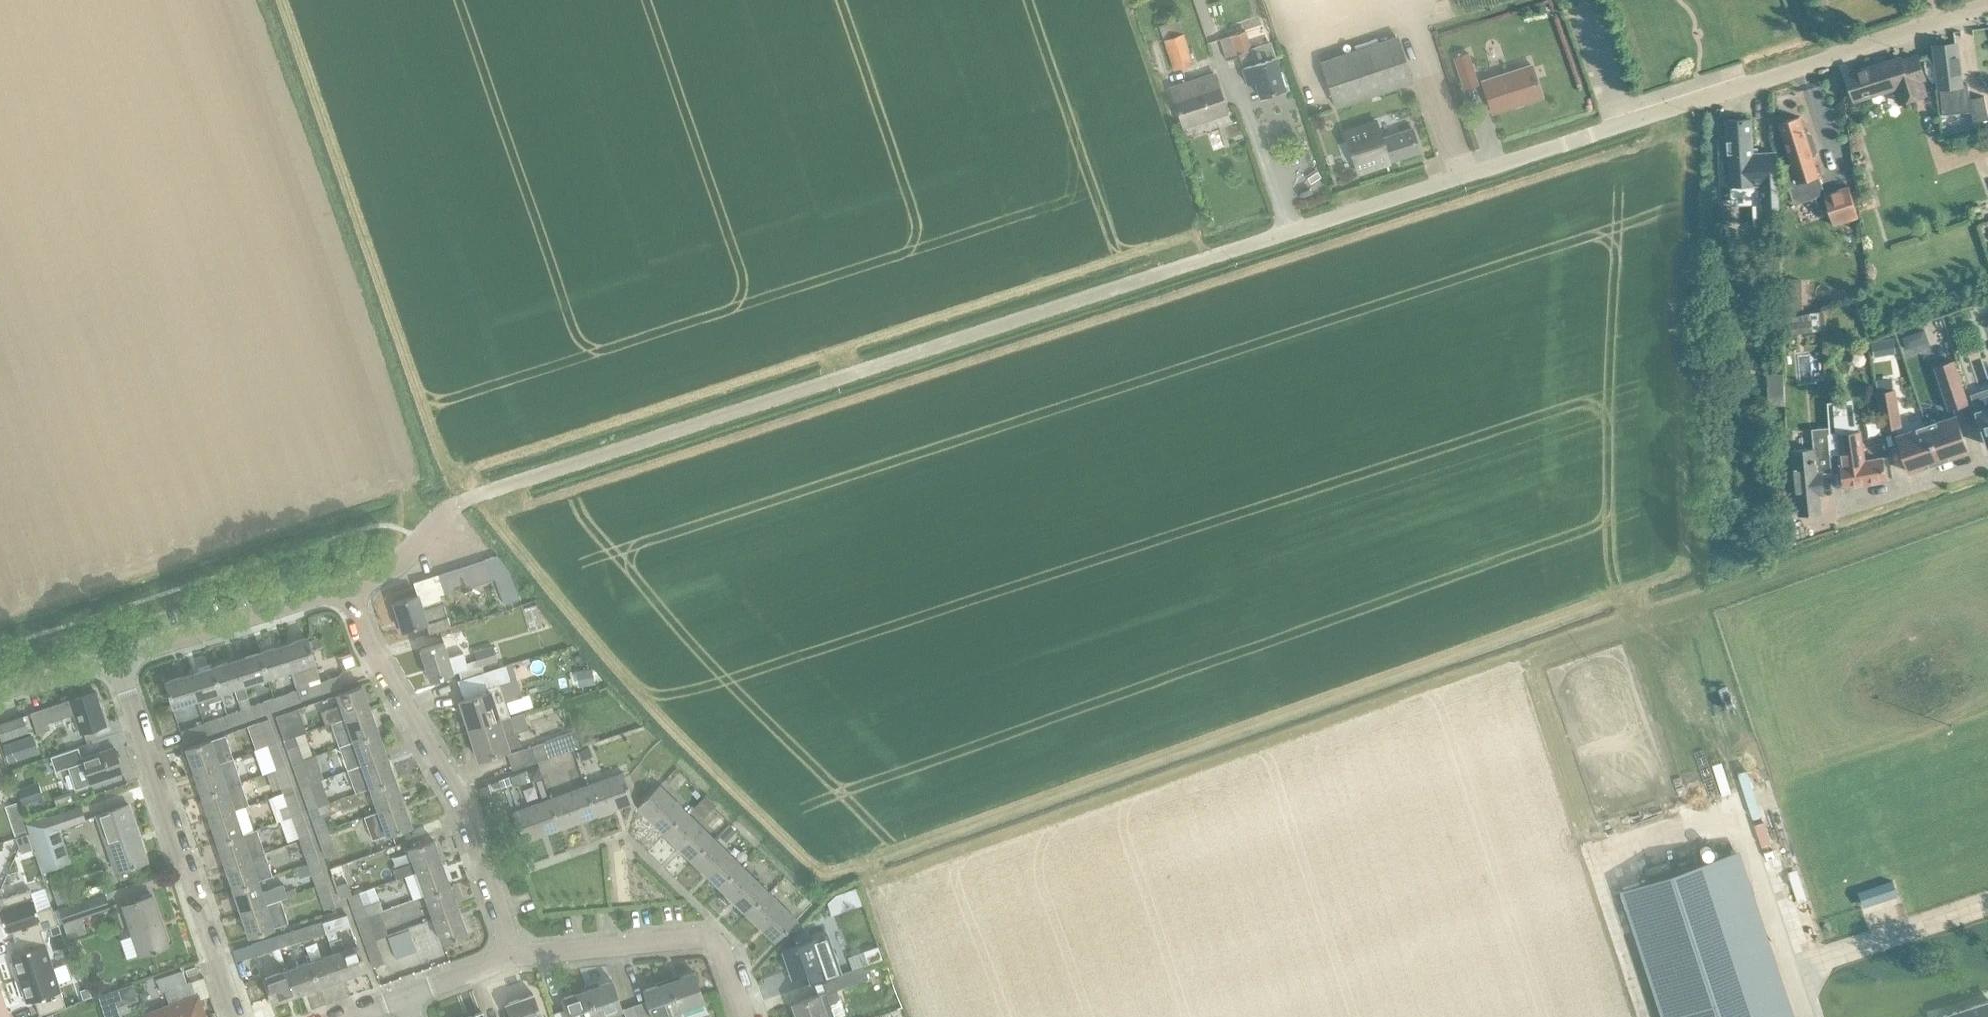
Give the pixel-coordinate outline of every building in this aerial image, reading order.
[(1159,26),(1164,41),(1173,71),(1192,65),(1179,19),(1159,26)] [(1225,60),(1237,56),(1247,84),(1254,82),(1259,97),(1284,89),(1274,57),(1255,63),(1244,31),(1219,39),(1225,60)] [(1411,83),(1396,37),(1320,62),(1335,108),(1411,83)] [(1973,110),(1975,120),(1987,118),(1987,116),(1984,96),(1971,98),(1968,83),(1961,84),(1956,42),(1934,45),(1944,114),(1973,110)] [(1477,85),(1467,55),(1454,59),(1464,89),(1477,85)] [(1847,75),(1853,94),(1854,99),(1895,86),(1900,101),(1926,93),(1921,78),(1924,77),(1917,56),(1902,61),(1900,58),(1847,75)] [(1481,82),(1485,94),(1491,113),(1541,97),(1531,66),(1481,82)] [(1169,89),(1174,104),(1181,123),(1207,114),(1209,119),(1226,113),(1213,75),(1169,89)] [(1800,116),(1779,123),(1794,169),(1784,172),(1794,205),(1817,198),(1820,209),(1829,207),(1825,194),(1820,175),(1818,176),(1812,156),(1815,155),(1817,151),(1812,134),(1807,132),(1805,132),(1800,116)] [(1721,187),(1732,187),(1732,194),(1754,194),(1756,225),(1781,224),(1781,220),(1788,219),(1787,202),(1780,202),(1777,170),(1775,151),(1757,152),(1757,147),(1752,147),(1750,117),(1726,119),(1727,135),(1719,136),(1720,155),(1721,187)] [(1382,139),(1377,122),(1345,133),(1357,171),(1419,151),(1411,129),(1382,139)] [(1850,187),(1825,194),(1829,207),(1834,225),(1859,218),(1850,187)] [(1800,320),(1786,321),(1787,334),(1801,332),(1800,320)] [(1913,333),(1902,337),(1907,349),(1918,345),(1913,333)] [(1968,402),(1954,360),(1935,366),(1949,408),(1968,402)] [(1769,405),(1786,404),(1785,374),(1769,374),(1769,405)] [(1883,430),(1901,427),(1896,390),(1878,392),(1883,430)] [(1865,461),(1860,431),(1859,423),(1857,423),(1854,399),(1847,400),(1827,402),(1829,426),(1829,433),(1828,433),(1830,454),(1839,453),(1844,486),(1885,479),(1881,458),(1865,461)] [(1978,411),(1987,442),(1987,407),(1978,411)] [(1956,414),(1926,424),(1938,461),(1968,451),(1956,414)] [(1910,470),(1938,461),(1926,424),(1897,434),(1910,470)] [(1796,474),(1798,494),(1800,512),(1820,510),(1818,493),(1823,493),(1821,472),(1831,471),(1830,454),(1828,433),(1829,433),(1829,426),(1813,428),(1814,446),(1792,448),(1795,474),(1796,474)] [(418,596),(394,604),(403,632),(427,624),(431,635),(451,629),(448,618),(443,603),(440,596),(470,586),(470,588),(495,580),(505,605),(520,599),(518,595),(517,592),(510,573),(497,556),(484,560),(414,583),(415,584),(418,596)] [(524,608),(531,632),(543,628),(536,604),(524,608)] [(283,644),(291,669),(298,690),(301,701),(343,686),(339,675),(310,685),(309,681),(319,678),(306,637),(283,644)] [(430,681),(449,674),(459,671),(461,677),(485,670),(483,666),(498,661),(493,648),(475,654),(477,660),(467,664),(464,654),(449,659),(444,643),(420,650),(430,681)] [(267,677),(291,669),(283,644),(259,652),(267,677)] [(259,652),(238,659),(246,684),(267,677),(259,652)] [(213,667),(221,692),(235,687),(242,711),(230,715),(233,725),(256,717),(252,707),(246,684),(238,659),(213,667)] [(221,692),(213,667),(189,675),(197,700),(201,711),(210,708),(209,704),(224,699),(221,692)] [(485,670),(461,677),(462,680),(458,682),(464,700),(459,702),(468,730),(510,716),(500,685),(509,682),(504,667),(485,673),(485,670)] [(173,707),(192,701),(197,700),(189,675),(165,683),(173,707)] [(341,706),(321,713),(326,726),(345,719),(370,710),(361,686),(337,695),(341,706)] [(278,709),(301,701),(298,690),(275,699),(278,709)] [(81,733),(87,730),(106,724),(95,692),(31,714),(37,733),(49,729),(47,723),(74,714),(81,733)] [(252,707),(256,717),(278,709),(275,699),(252,707)] [(345,719),(332,724),(340,747),(378,733),(370,710),(345,719)] [(287,713),(276,717),(285,741),(296,737),(287,713)] [(230,715),(205,725),(209,735),(233,725),(230,715)] [(478,760),(508,750),(521,746),(517,732),(514,734),(508,718),(511,717),(510,716),(468,730),(478,760)] [(0,724),(0,734),(2,740),(26,732),(21,717),(0,724)] [(249,727),(257,751),(276,745),(267,720),(249,727)] [(186,743),(209,735),(205,725),(182,733),(186,743)] [(574,732),(546,742),(546,743),(551,758),(580,748),(574,732)] [(378,733),(340,747),(349,770),(386,756),(378,733)] [(225,735),(186,748),(194,772),(233,759),(225,735)] [(296,737),(285,741),(293,764),(304,760),(296,737)] [(30,738),(5,746),(10,763),(36,755),(30,738)] [(546,743),(530,748),(507,756),(512,771),(526,766),(527,768),(537,764),(536,763),(551,758),(546,743)] [(276,745),(257,751),(262,763),(259,764),(263,775),(267,774),(285,768),(276,745)] [(78,747),(50,757),(55,772),(68,767),(83,762),(81,758),(78,747)] [(83,762),(68,767),(74,787),(89,782),(90,783),(122,772),(114,747),(81,758),(83,762)] [(589,748),(577,752),(580,761),(592,757),(589,748)] [(386,756),(349,770),(357,793),(370,788),(395,779),(386,756)] [(233,759),(194,772),(202,795),(240,783),(233,759)] [(304,760),(293,764),(302,788),(312,784),(304,760)] [(285,768),(267,774),(273,791),(281,788),(283,795),(293,791),(285,768)] [(536,769),(527,772),(530,782),(540,778),(536,769)] [(633,803),(626,784),(622,773),(586,787),(596,816),(633,803)] [(508,778),(499,781),(501,788),(511,785),(508,778)] [(395,779),(370,788),(379,811),(403,803),(395,779)] [(312,784),(302,788),(310,810),(329,803),(321,781),(312,784)] [(38,782),(17,790),(22,803),(43,796),(38,782)] [(240,783),(202,795),(210,819),(243,808),(248,806),(240,783)] [(487,786),(479,789),(482,797),(490,794),(487,786)] [(637,808),(665,835),(687,813),(659,786),(637,808)] [(561,829),(596,816),(586,787),(550,799),(561,829)] [(293,791),(283,795),(286,804),(278,806),(283,820),(301,814),(293,791)] [(705,797),(696,806),(706,815),(715,806),(705,797)] [(524,842),(561,829),(550,799),(513,813),(524,842)] [(329,803),(310,810),(318,833),(329,829),(324,818),(333,815),(329,803)] [(379,811),(365,816),(374,840),(412,827),(403,803),(379,811)] [(109,811),(96,815),(115,870),(116,872),(132,867),(147,861),(128,804),(109,811)] [(73,864),(60,828),(85,820),(80,807),(27,825),(44,874),(73,864)] [(243,808),(210,819),(218,842),(251,831),(243,808)] [(665,835),(692,862),(714,839),(687,813),(665,835)] [(301,814),(283,820),(283,821),(281,822),(289,843),(299,840),(299,841),(310,837),(301,814)] [(23,818),(11,822),(16,837),(28,834),(23,818)] [(251,831),(218,842),(225,865),(264,853),(256,829),(251,831)] [(329,829),(318,833),(327,858),(338,854),(329,829)] [(28,834),(16,838),(19,846),(30,842),(28,834)] [(310,837),(299,841),(308,864),(318,861),(310,837)] [(432,839),(414,846),(408,848),(413,863),(394,870),(397,880),(417,872),(441,863),(432,839)] [(692,862),(719,889),(741,866),(714,839),(692,862)] [(30,842),(19,846),(21,853),(33,849),(30,842)] [(264,853),(225,865),(233,889),(258,880),(272,876),(264,853)] [(529,857),(525,859),(528,866),(532,865),(535,864),(532,856),(529,857)] [(1620,889),(1662,1016),(1772,1016),(1768,1004),(1719,856),(1620,889)] [(318,861),(308,864),(316,887),(326,884),(318,861)] [(425,895),(449,887),(441,863),(417,872),(425,895)] [(719,889),(747,915),(769,893),(741,866),(719,889)] [(349,897),(352,896),(344,874),(334,878),(342,900),(349,897)] [(258,880),(233,889),(241,912),(267,904),(280,900),(298,894),(296,889),(286,892),(284,885),(262,892),(258,880)] [(100,884),(89,888),(92,896),(103,892),(100,884)] [(326,884),(316,887),(324,910),(334,906),(326,884)] [(449,887),(425,895),(433,918),(458,910),(449,887)] [(375,888),(361,893),(352,896),(349,897),(357,920),(383,910),(375,888)] [(836,895),(829,902),(832,914),(862,904),(856,888),(836,895)] [(30,889),(0,899),(0,900),(3,908),(0,909),(0,912),(6,932),(12,930),(14,938),(41,929),(41,930),(50,927),(58,925),(52,906),(37,911),(30,889)] [(775,942),(789,928),(797,920),(769,893),(747,915),(775,942)] [(104,894),(59,909),(64,923),(67,934),(87,928),(83,917),(108,908),(104,894)] [(152,895),(134,901),(135,905),(123,908),(139,954),(168,944),(152,895)] [(1866,898),(1836,906),(1838,916),(1869,908),(1866,898)] [(267,904),(241,912),(249,936),(288,923),(280,900),(267,904)] [(390,935),(381,912),(383,912),(383,910),(357,920),(366,944),(377,940),(390,935)] [(433,918),(435,924),(442,943),(466,934),(458,910),(433,918)] [(334,953),(343,977),(366,969),(358,945),(345,950),(342,939),(337,941),(334,931),(351,926),(347,915),(324,922),(327,933),(331,943),(334,953)] [(304,941),(327,933),(324,922),(300,930),(304,941)] [(58,925),(50,927),(52,935),(60,932),(58,925)] [(41,929),(14,938),(19,952),(11,954),(14,962),(10,963),(16,979),(53,967),(41,929)] [(281,948),(304,941),(300,930),(277,937),(281,948)] [(397,959),(416,952),(408,931),(390,938),(397,959)] [(277,937),(251,945),(255,955),(256,957),(256,956),(281,948),(277,937)] [(366,944),(374,966),(385,962),(377,940),(366,944)] [(814,980),(833,974),(841,971),(833,950),(818,956),(813,940),(783,951),(792,976),(811,970),(814,980)] [(334,953),(310,962),(319,986),(343,977),(334,953)] [(310,962),(287,970),(296,994),(319,986),(310,962)] [(840,989),(869,979),(864,966),(835,977),(840,989)] [(53,967),(16,979),(21,996),(24,995),(27,1002),(34,1000),(39,1015),(66,1006),(53,967)] [(143,1016),(204,1016),(197,996),(195,996),(189,980),(185,982),(180,970),(155,978),(159,992),(163,990),(169,1007),(143,1016)] [(287,970),(245,985),(251,1002),(270,996),(272,1003),(296,994),(287,970)] [(693,973),(669,982),(679,1010),(703,1002),(693,973)] [(607,1015),(622,1010),(612,982),(587,990),(596,1016),(608,1016),(607,1015)] [(679,1010),(669,982),(642,991),(648,1007),(637,1011),(639,1016),(660,1016),(667,1014),(668,1016),(680,1016),(678,1011),(679,1010)] [(89,988),(81,990),(83,998),(91,996),(89,988)] [(831,1008),(841,1005),(835,988),(791,1004),(796,1016),(834,1016),(831,1008)] [(568,1016),(596,1016),(587,990),(562,999),(568,1016)] [(98,996),(105,1016),(121,1016),(117,1007),(112,991),(98,996)] [(533,994),(506,1004),(510,1016),(541,1016),(533,994)] [(1939,1016),(1987,1016),(1987,1001),(1939,1016)]
